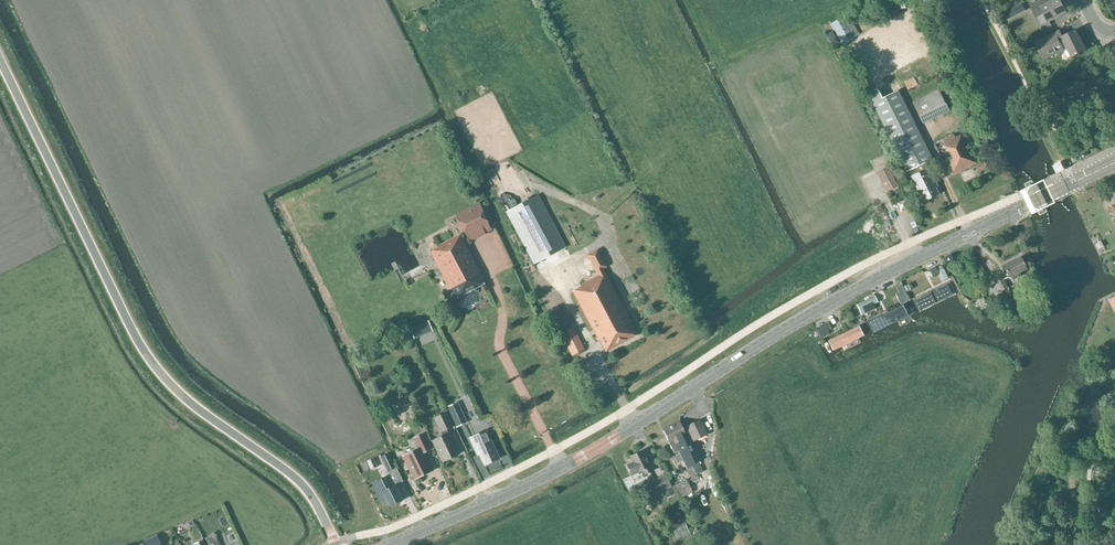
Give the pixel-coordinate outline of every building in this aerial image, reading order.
[(1060,0),(1055,0),(1052,1),(1051,0),(1039,0),(1030,5),(1037,18),(1044,14),(1048,23),(1067,13),(1060,0)] [(848,39),(838,22),(830,27),(840,44),(848,39)] [(1072,57),(1086,50),(1076,31),(1063,37),(1060,33),(1036,45),(1043,58),(1062,49),(1064,51),(1068,49),(1072,57)] [(949,110),(938,89),(912,101),(922,123),(949,110)] [(907,170),(912,168),(925,161),(930,159),(897,92),(873,103),(907,170)] [(951,176),(978,162),(963,133),(955,137),(954,134),(935,144),(951,176)] [(923,202),(938,194),(935,188),(937,186),(925,161),(912,168),(916,175),(911,177),(923,202)] [(979,171),(986,167),(983,161),(976,165),(979,171)] [(1061,163),(1054,167),(1057,174),(1064,170),(1061,163)] [(898,186),(888,166),(877,172),(887,192),(898,186)] [(570,253),(538,194),(506,212),(537,270),(570,253)] [(491,231),(479,203),(456,214),(468,241),(491,231)] [(455,299),(485,283),(459,234),(438,246),(438,247),(430,252),(455,299)] [(603,272),(601,268),(605,266),(597,249),(587,254),(596,271),(591,273),(593,277),(579,284),(580,286),(572,290),(598,338),(599,337),(605,349),(635,334),(629,322),(630,321),(604,272),(603,272)] [(945,264),(953,260),(951,255),(942,259),(945,264)] [(1019,258),(1018,259),(1002,266),(1008,277),(1011,276),(1012,279),(1017,276),(1016,273),(1025,269),(1019,258)] [(944,279),(934,283),(924,287),(915,291),(902,297),(910,314),(921,309),(930,305),(950,297),(961,292),(952,276),(944,279)] [(1008,288),(1003,278),(996,282),(997,283),(985,288),(991,300),(997,297),(1000,304),(1013,298),(1007,288),(1008,288)] [(857,305),(860,313),(874,306),(873,304),(877,302),(875,296),(857,305)] [(895,300),(891,302),(879,308),(856,319),(865,336),(885,326),(904,316),(910,314),(902,297),(898,298),(895,300)] [(844,346),(865,336),(856,319),(838,328),(831,331),(826,334),(823,336),(822,337),(820,338),(819,340),(819,341),(818,342),(818,344),(818,345),(818,346),(822,356),(844,346)] [(427,321),(410,329),(414,339),(431,331),(427,321)] [(820,336),(831,330),(827,322),(816,329),(820,336)] [(585,349),(574,327),(561,334),(572,355),(585,349)] [(457,401),(446,407),(456,427),(467,421),(457,401)] [(433,441),(442,461),(457,454),(446,429),(452,426),(445,412),(433,418),(442,436),(433,441)] [(706,434),(705,431),(699,420),(682,428),(679,421),(662,429),(668,443),(669,442),(674,453),(678,451),(686,468),(691,478),(703,472),(698,462),(689,443),(706,434)] [(483,465),(498,458),(486,430),(469,438),(477,456),(479,455),(483,465)] [(429,449),(422,434),(414,438),(419,449),(404,456),(413,475),(429,468),(421,452),(429,449)] [(644,474),(651,471),(648,463),(642,450),(630,456),(632,461),(626,464),(631,475),(637,472),(642,470),(644,474)] [(396,468),(388,452),(380,456),(387,472),(396,468)] [(389,506),(402,500),(390,473),(371,482),(382,503),(386,501),(389,506)] [(671,486),(665,474),(649,481),(655,494),(671,486)] [(692,492),(686,480),(674,486),(680,498),(692,492)] [(157,535),(143,541),(145,544),(162,544),(157,535)]
